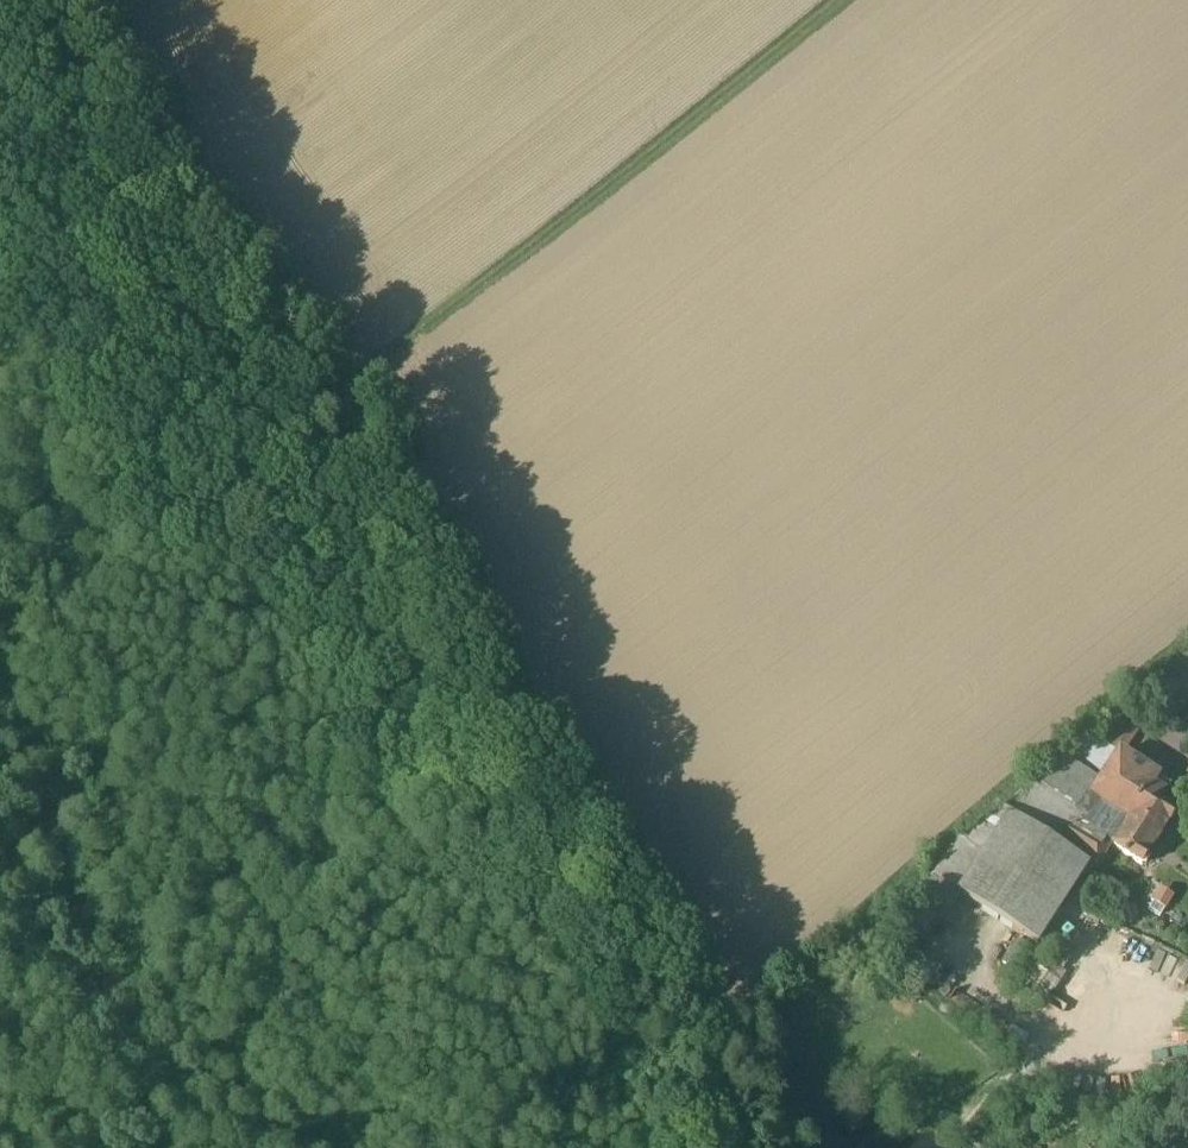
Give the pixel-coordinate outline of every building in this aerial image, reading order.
[(1172,669),(1187,685),(1187,653),(1172,669)] [(1121,710),(1099,744),(1118,757),(1119,754),(1139,723),(1121,710)] [(1099,744),(1087,736),(1066,768),(1096,788),(1118,757),(1099,744)] [(1154,778),(1119,754),(1118,757),(1096,788),(1108,796),(1102,803),(1128,817),(1143,793),(1145,794),(1154,778)] [(1059,764),(1009,815),(1057,847),(1078,826),(1102,803),(1108,796),(1096,788),(1066,768),(1059,764)] [(1145,794),(1143,793),(1112,845),(1111,847),(1112,847),(1142,867),(1175,813),(1145,794)] [(1128,817),(1102,803),(1078,826),(1099,837),(1112,845),(1128,817)] [(1008,817),(996,810),(984,829),(980,827),(967,847),(958,840),(930,883),(1035,948),(1088,867),(1082,863),(1057,847),(1009,815),(1008,817)] [(1078,826),(1057,847),(1082,863),(1099,837),(1078,826)] [(1112,845),(1099,837),(1082,863),(1088,867),(1095,871),(1112,847),(1111,847),(1112,845)]
